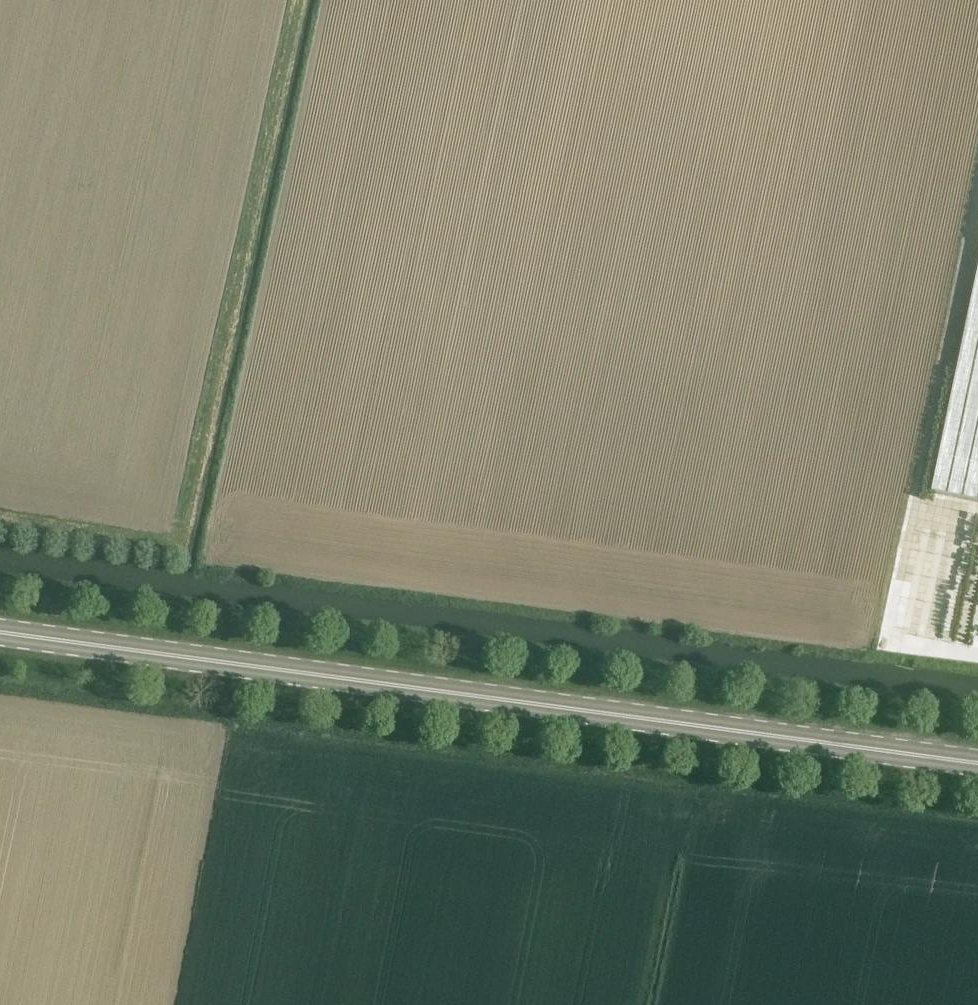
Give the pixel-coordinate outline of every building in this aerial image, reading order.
[(933,494),(977,503),(977,266),(933,494)]
